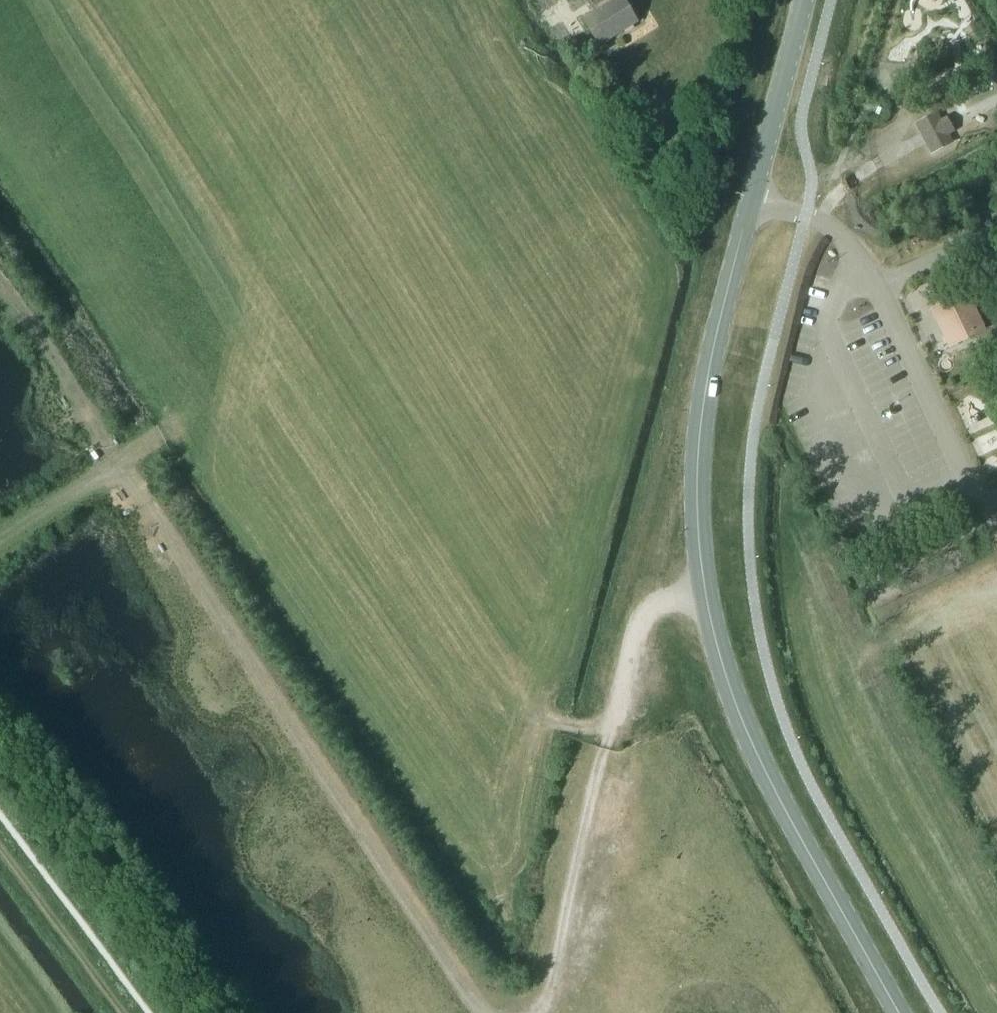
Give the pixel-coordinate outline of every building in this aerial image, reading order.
[(593,10),(583,16),(600,44),(637,22),(624,0),(587,0),(593,10)] [(936,114),(918,123),(922,130),(928,142),(933,151),(951,142),(946,133),(940,121),(936,114)] [(967,291),(931,308),(949,345),(985,327),(967,291)]
